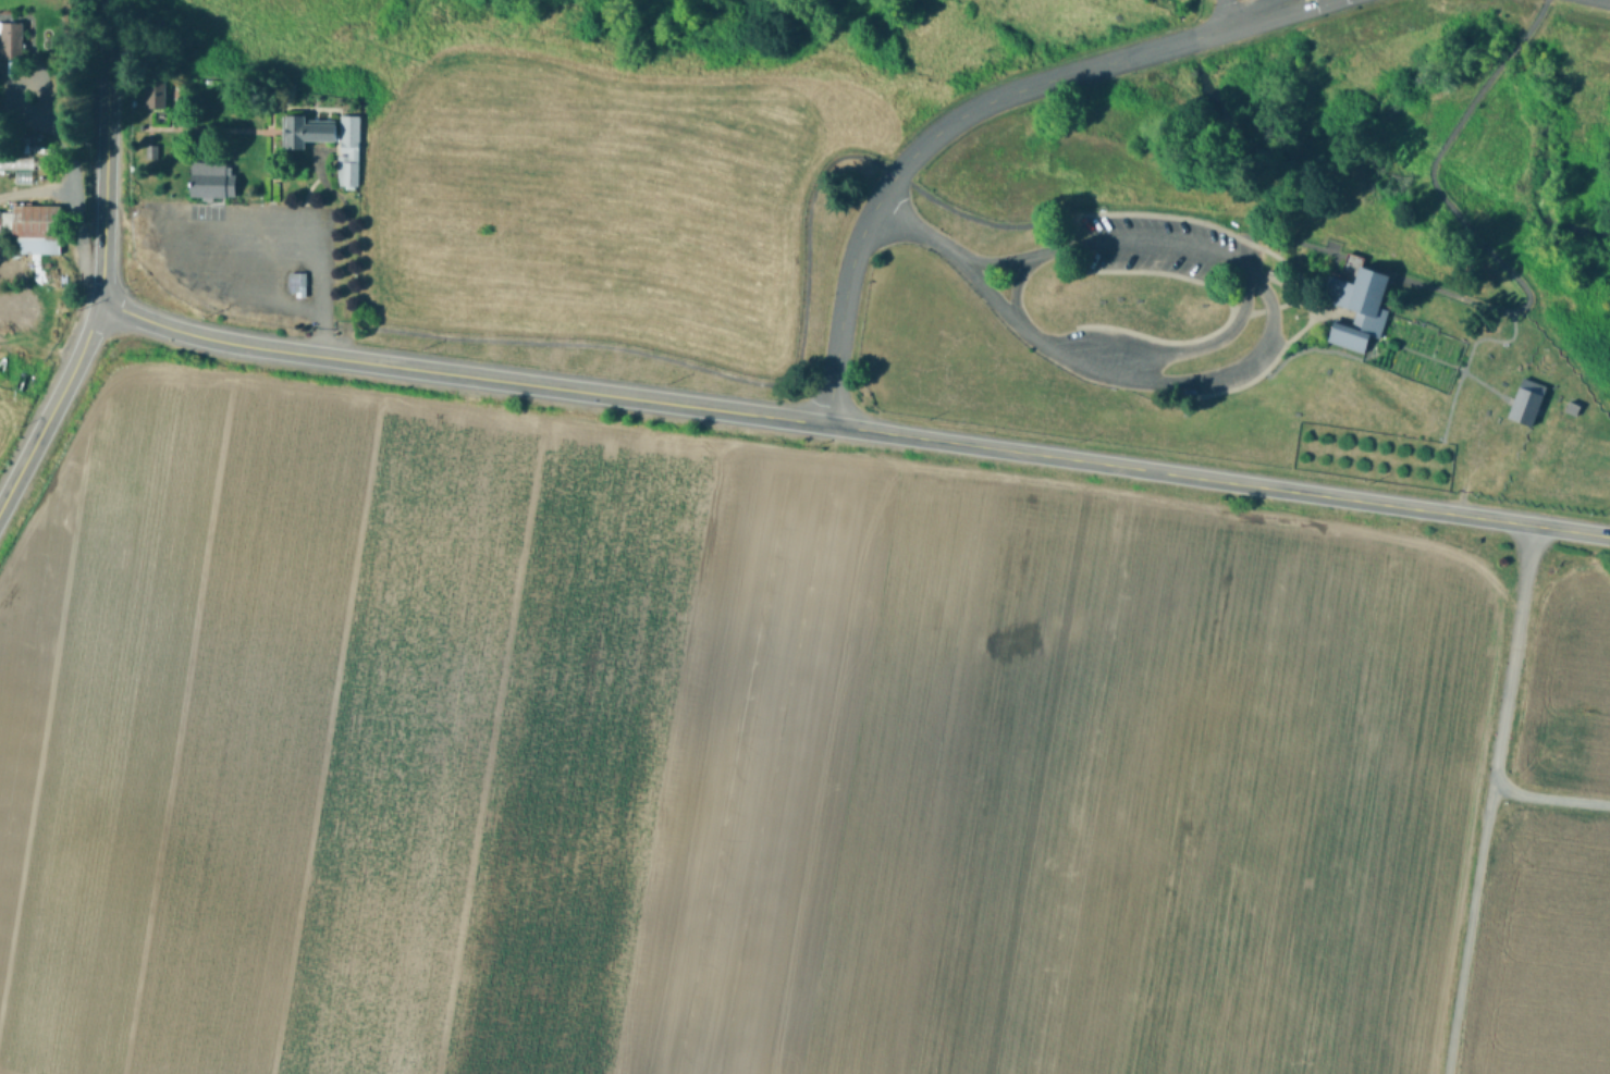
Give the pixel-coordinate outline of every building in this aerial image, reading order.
[(22,52),(22,21),(0,21),(0,52),(22,52)] [(152,81),(163,81),(163,110),(152,110),(152,81)] [(302,120),(333,120),(333,140),(303,140),(303,146),(275,146),(275,115),(302,115),(302,120)] [(337,115),(357,115),(356,185),(335,185),(337,115)] [(6,136),(6,167),(47,167),(47,144),(35,144),(35,136),(6,136)] [(57,252),(9,252),(10,205),(58,206),(57,252)] [(1359,325),(1362,314),(1344,309),(1344,307),(1319,299),(1327,274),(1353,283),(1359,267),(1386,275),(1376,307),(1387,310),(1377,340),(1366,336),(1362,353),(1325,341),(1332,317),(1359,325)] [(305,272),(305,297),(297,297),(297,291),(286,291),(287,272),(305,272)] [(1529,428),(1504,418),(1521,378),(1545,386),(1529,428)] [(1458,729),(1467,729),(1467,714),(1458,714),(1458,729)]
